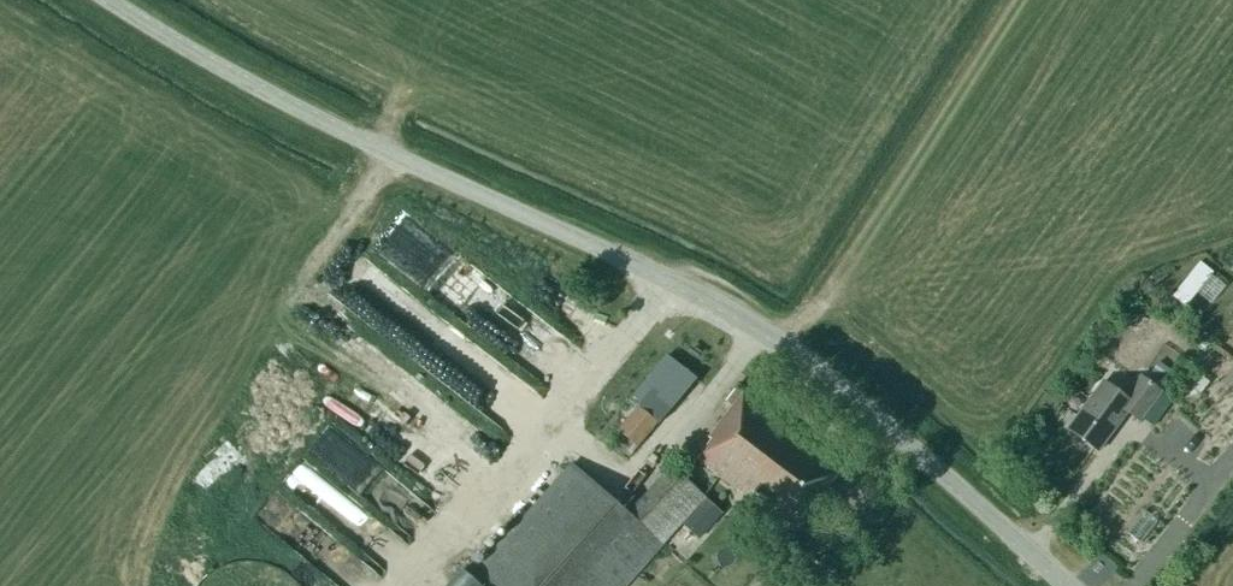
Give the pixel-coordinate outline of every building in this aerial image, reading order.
[(390,253),(416,224),(396,207),(371,236),(390,253)] [(1213,273),(1200,262),(1173,296),(1186,307),(1213,273)] [(1166,384),(1184,359),(1169,348),(1150,373),(1166,384)] [(629,458),(696,378),(668,355),(629,400),(626,397),(597,432),(610,442),(629,458)] [(1104,382),(1068,430),(1098,452),(1127,412),(1139,421),(1140,420),(1150,427),(1169,402),(1159,394),(1161,392),(1141,377),(1140,379),(1115,361),(1101,380),(1104,382)] [(756,501),(772,512),(774,509),(798,527),(843,469),(735,388),(726,401),(733,407),(709,439),(712,441),(697,460),(754,503),(756,501)] [(313,450),(367,484),(379,466),(345,445),(349,437),(329,425),(313,450)] [(465,570),(451,585),(626,585),(705,498),(672,468),(629,516),(573,465),(472,577),(465,570)] [(405,528),(417,521),(412,513),(417,510),(406,491),(389,500),(405,528)] [(269,560),(248,556),(240,568),(239,570),(243,571),(264,585),(306,585),(269,560)]
